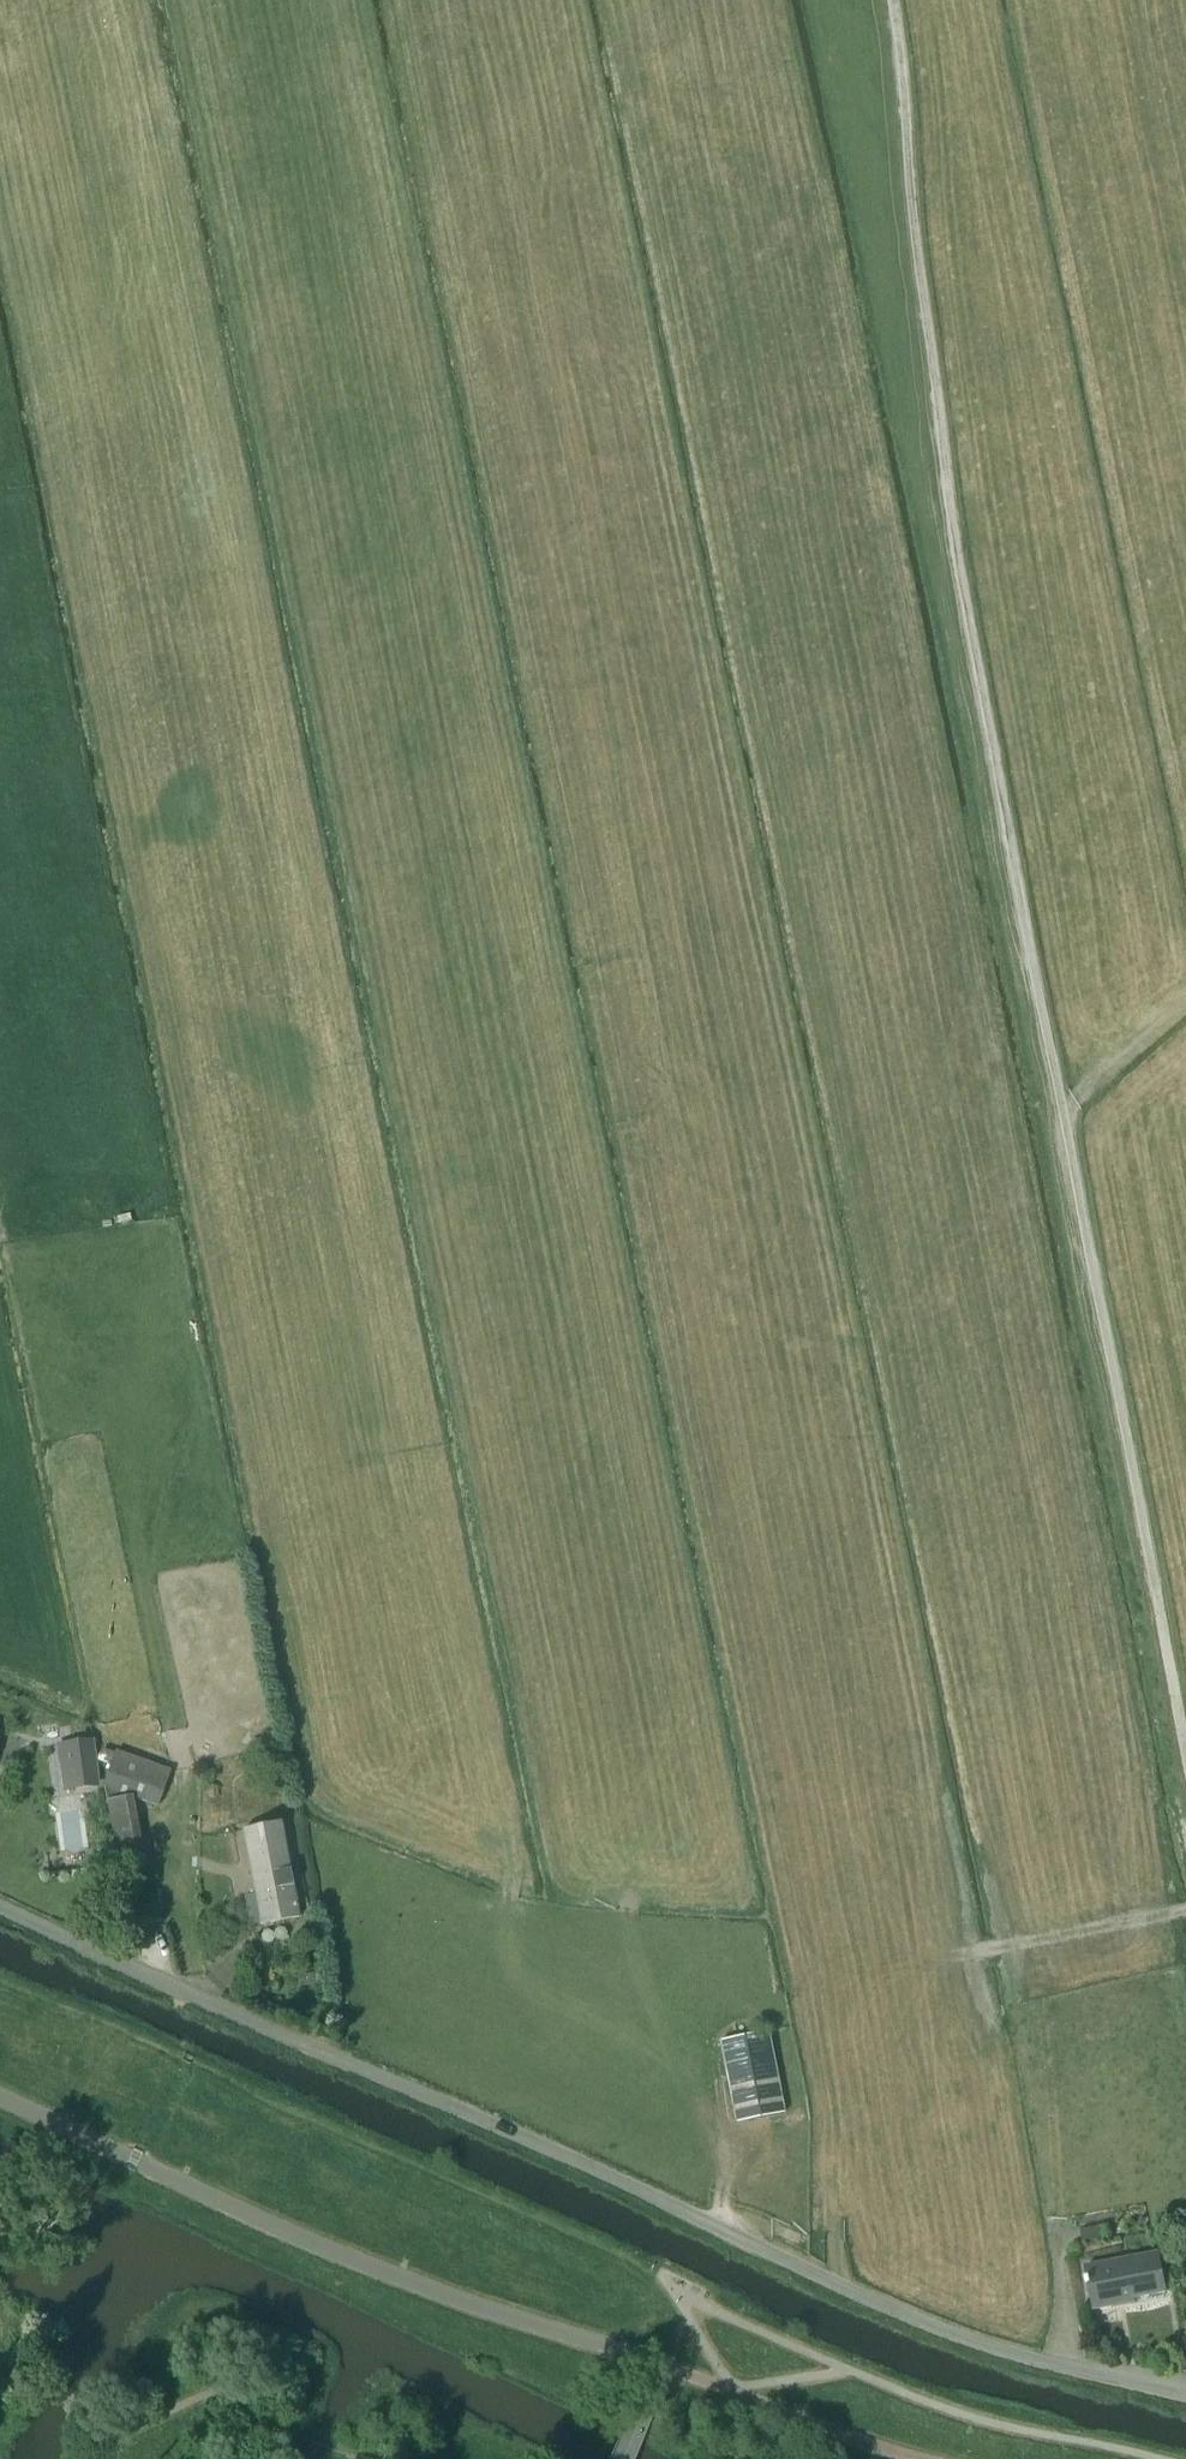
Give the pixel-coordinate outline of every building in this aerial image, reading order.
[(97,1786),(92,1749),(61,1753),(66,1790),(97,1786)] [(161,1794),(168,1772),(114,1753),(103,1785),(120,1877),(146,1872),(132,1798),(161,1794)] [(247,1928),(296,1918),(278,1824),(240,1831),(252,1896),(241,1898),(247,1928)] [(736,2123),(783,2114),(767,2032),(720,2042),(736,2123)] [(1108,2238),(1105,2223),(1081,2228),(1083,2242),(1108,2238)] [(1165,2292),(1159,2253),(1086,2266),(1088,2278),(1085,2279),(1087,2285),(1089,2284),(1093,2308),(1116,2304),(1115,2301),(1165,2292)]
